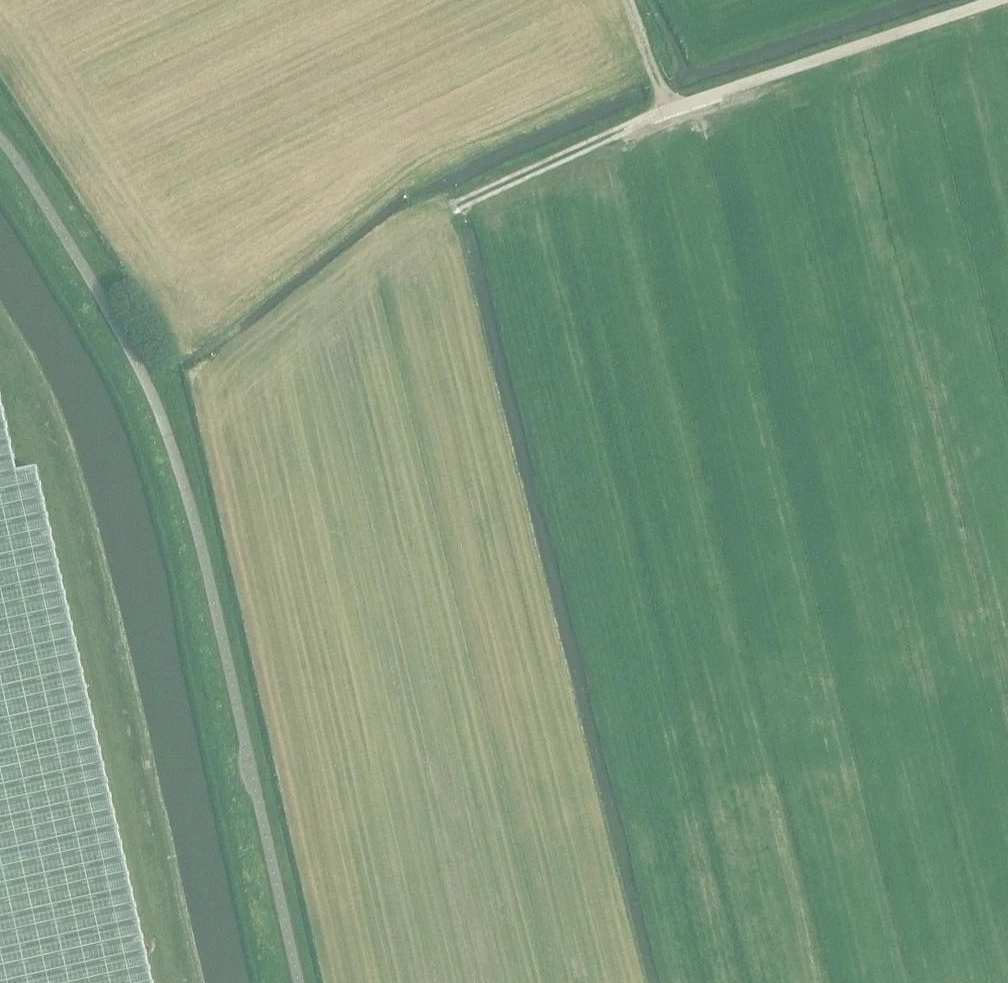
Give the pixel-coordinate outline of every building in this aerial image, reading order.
[(37,472),(21,476),(18,460),(0,385),(0,386),(0,982),(152,982),(37,472)]
